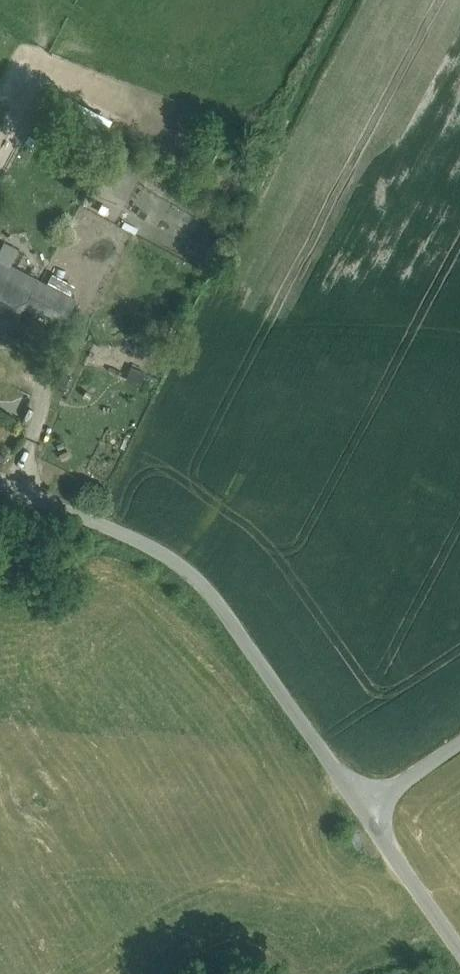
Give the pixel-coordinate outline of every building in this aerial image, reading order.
[(0,243),(0,259),(9,264),(16,252),(0,243)] [(0,259),(0,326),(8,331),(23,303),(36,279),(9,264),(0,259)] [(76,299),(36,279),(23,303),(62,324),(76,299)] [(93,330),(83,326),(79,335),(88,340),(93,330)]
